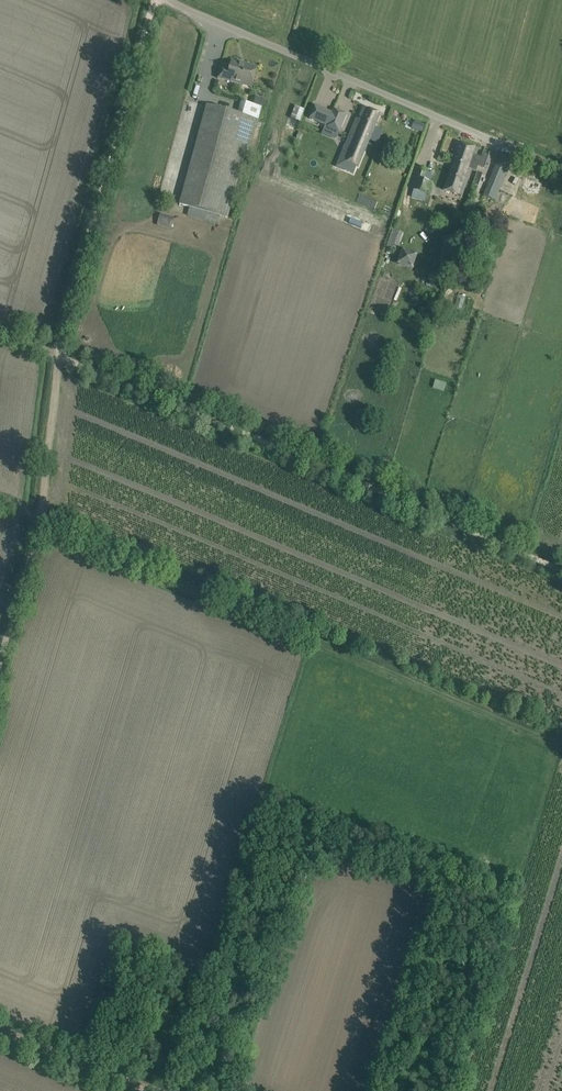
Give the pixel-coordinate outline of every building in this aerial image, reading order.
[(221,67),(218,78),(251,88),(257,67),(245,64),(244,65),(231,62),(229,69),(221,67)] [(253,103),(261,105),(263,98),(255,96),(253,103)] [(238,114),(206,106),(179,204),(189,207),(187,216),(217,224),(220,216),(228,218),(253,123),(257,125),(262,107),(241,101),(238,114)] [(315,105),(310,119),(326,126),(332,112),(315,105)] [(295,106),(291,118),(300,122),(304,109),(295,106)] [(356,119),(348,137),(368,145),(368,144),(380,115),(363,108),(358,119),(356,119)] [(347,114),(333,109),(332,112),(326,126),(339,132),(347,114)] [(340,157),(336,167),(354,174),(357,166),(358,167),(362,157),(361,157),(364,151),(365,152),(368,145),(348,137),(344,146),(345,147),(341,158),(340,157)] [(471,169),(475,160),(478,149),(460,143),(456,154),(453,163),(471,169)] [(501,154),(484,195),(495,200),(512,159),(501,154)] [(471,169),(453,163),(444,190),(462,196),(471,169)] [(433,183),(424,180),(427,171),(419,168),(412,190),(429,195),(433,183)] [(478,185),(482,174),(477,172),(473,183),(478,185)] [(534,175),(523,178),(520,189),(528,197),(539,194),(542,183),(534,175)] [(174,218),(160,214),(157,225),(171,229),(174,218)] [(403,233),(392,229),(387,246),(397,250),(403,233)] [(438,268),(446,270),(448,261),(453,243),(444,241),(440,259),(438,268)] [(418,255),(402,249),(396,265),(412,270),(418,255)] [(446,384),(435,380),(433,388),(444,391),(446,384)] [(488,865),(477,861),(474,871),(485,875),(488,865)]
